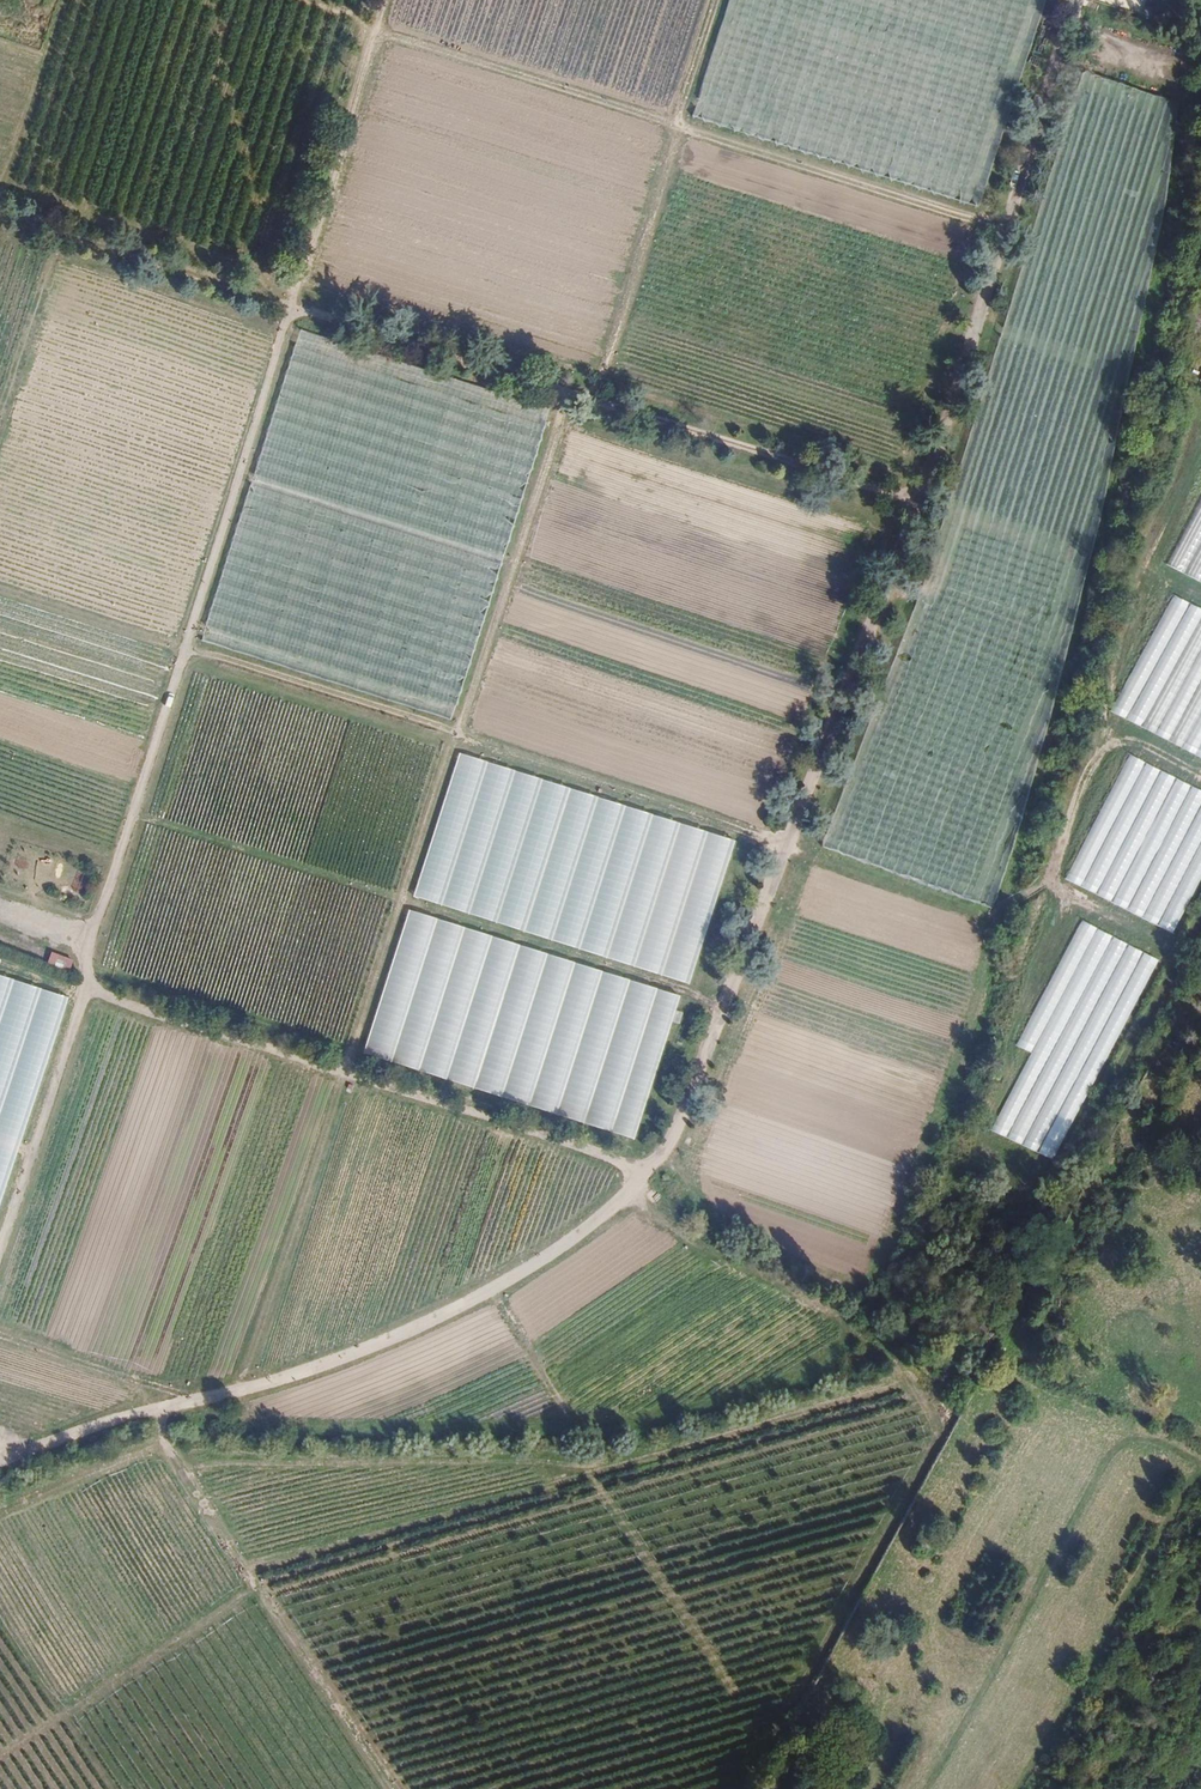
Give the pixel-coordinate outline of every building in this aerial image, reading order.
[(695,125),(985,204),(1041,0),(729,0),(695,125)] [(1155,196),(1181,100),(1082,73),(1060,152),(1070,155),(1068,162),(1076,164),(1073,176),(1107,186),(1107,183),(1155,196)] [(347,428),(348,439),(356,438),(355,427),(347,428)] [(245,492),(202,641),(272,662),(276,650),(253,643),(262,612),(236,604),(238,598),(251,602),(264,557),(271,559),(277,540),(271,539),(280,509),(274,507),(278,494),(265,490),(263,497),(245,492)] [(944,897),(991,900),(1003,878),(991,877),(975,847),(982,847),(983,833),(998,833),(1009,828),(1009,818),(1007,813),(1017,808),(1005,802),(1006,789),(949,786),(951,764),(939,770),(914,756),(921,753),(889,736),(876,760),(863,767),(866,774),(859,788),(847,787),(836,810),(841,819),(828,825),(828,832),(835,846),(846,846),(944,897)] [(68,995),(0,975),(0,1135),(25,1142),(68,995)] [(17,1150),(0,1146),(0,1208),(17,1150)]
